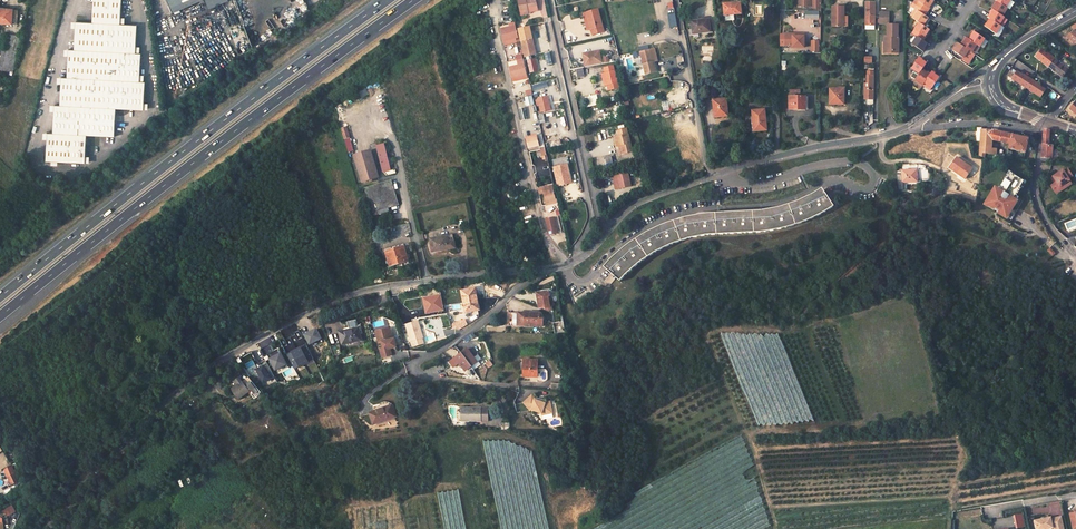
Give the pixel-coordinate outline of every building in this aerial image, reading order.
[(137,25),(120,24),(122,0),(94,0),(92,22),(75,21),(73,49),(68,49),(66,76),(60,76),(59,104),(53,103),(52,131),(46,131),(44,159),(83,161),(85,133),(113,135),(115,107),(142,109),(144,81),(138,81),(140,54),(135,53),(137,25)] [(172,13),(202,0),(167,0),(172,13)] [(518,0),(521,13),(527,11),(527,10),(538,8),(536,0),(519,0),(518,0)] [(919,2),(921,3),(918,6),(927,12),(934,1),(933,0),(920,0),(919,2)] [(997,1),(992,9),(993,10),(1002,16),(1008,8),(1006,7),(997,1)] [(865,25),(875,25),(875,2),(865,2),(865,25)] [(736,14),(735,3),(723,4),(725,15),(736,14)] [(832,5),(832,25),(844,25),(844,15),(844,5),(832,5)] [(918,6),(916,9),(918,11),(913,18),(920,22),(924,25),(928,19),(924,16),(927,12),(918,6)] [(11,23),(12,9),(0,8),(0,22),(11,23)] [(598,9),(583,13),(588,30),(591,29),(592,34),(604,31),(598,9)] [(993,10),(988,18),(990,19),(999,25),(1005,17),(1002,16),(993,10)] [(879,23),(889,23),(889,13),(879,12),(879,23)] [(709,19),(691,21),(692,32),(699,31),(699,32),(710,31),(709,19)] [(990,19),(985,26),(996,33),(1001,26),(999,25),(990,19)] [(920,22),(915,29),(916,30),(913,34),(917,36),(923,40),(930,29),(924,25),(920,22)] [(898,36),(898,25),(888,25),(887,37),(885,36),(885,41),(888,42),(887,50),(893,51),(893,52),(898,52),(898,36)] [(509,27),(502,29),(505,45),(516,42),(516,38),(518,37),(515,26),(509,27)] [(1066,36),(1075,44),(1075,33),(1072,29),(1066,36)] [(534,54),(533,49),(535,49),(533,38),(529,39),(527,32),(520,34),(525,56),(534,54)] [(979,46),(984,38),(974,32),(969,39),(976,44),(979,46)] [(21,37),(6,33),(3,48),(17,51),(18,51),(21,37)] [(793,33),(786,33),(786,45),(791,45),(791,47),(804,47),(804,36),(793,36),(793,33)] [(917,36),(912,44),(923,51),(926,47),(928,43),(927,43),(923,40),(917,36)] [(966,37),(961,45),(969,50),(971,52),(976,44),(969,39),(966,37)] [(888,42),(885,41),(885,52),(893,52),(893,51),(887,50),(888,42)] [(958,43),(953,51),(963,58),(969,50),(961,45),(958,43)] [(0,60),(0,68),(12,71),(17,51),(3,48),(0,60)] [(658,60),(655,49),(641,53),(646,75),(657,72),(654,61),(658,60)] [(1055,58),(1050,55),(1049,56),(1040,49),(1035,56),(1049,66),(1055,58)] [(591,58),(584,59),(585,65),(601,62),(599,51),(590,53),(591,58)] [(550,52),(545,54),(547,65),(553,64),(550,52)] [(927,62),(919,57),(911,68),(919,73),(922,68),(927,62)] [(1049,66),(1062,77),(1072,65),(1063,57),(1059,62),(1055,58),(1049,66)] [(513,77),(526,74),(523,59),(517,60),(519,66),(510,68),(513,77)] [(535,59),(528,61),(530,72),(538,71),(535,59)] [(606,72),(605,72),(607,84),(608,89),(620,86),(619,81),(618,81),(615,70),(614,70),(613,65),(604,67),(606,72)] [(919,73),(915,79),(913,79),(913,83),(920,88),(924,82),(930,73),(922,68),(919,73)] [(924,82),(932,87),(939,76),(932,71),(930,73),(924,82)] [(1031,79),(1027,76),(1026,77),(1016,71),(1011,78),(1026,87),(1031,79)] [(864,99),(874,99),(874,75),(867,75),(867,83),(864,83),(864,99)] [(1026,87),(1041,97),(1045,89),(1036,83),(1037,82),(1031,79),(1026,87)] [(620,88),(609,91),(611,97),(621,94),(620,88)] [(844,89),(830,89),(830,103),(843,104),(844,89)] [(586,96),(586,106),(599,105),(598,95),(586,96)] [(532,96),(525,98),(527,106),(534,105),(532,96)] [(806,96),(789,96),(789,109),(806,109),(806,96)] [(538,100),(536,101),(537,105),(539,104),(541,113),(551,110),(548,97),(538,99),(538,100)] [(676,97),(667,98),(668,103),(664,104),(665,110),(678,107),(676,97)] [(726,99),(713,100),(714,117),(728,116),(726,99)] [(767,129),(765,109),(753,110),(754,122),(755,122),(756,130),(767,129)] [(521,111),(522,120),(530,119),(529,111),(521,111)] [(347,127),(341,128),(348,152),(353,151),(347,127)] [(633,151),(627,129),(618,131),(619,137),(624,153),(633,151)] [(981,131),(979,155),(984,156),(985,152),(991,153),(991,148),(991,139),(992,130),(986,130),(981,129),(981,131)] [(1049,162),(1049,158),(1051,158),(1052,145),(1048,145),(1049,130),(1044,129),(1041,161),(1049,162)] [(991,139),(1010,143),(1012,134),(1010,134),(1003,132),(992,130),(991,139)] [(1009,148),(1025,151),(1028,138),(1022,137),(1012,134),(1010,143),(1009,148)] [(536,135),(526,138),(529,148),(539,145),(536,135)] [(624,153),(619,137),(615,138),(617,147),(619,146),(621,154),(624,153)] [(564,139),(557,140),(559,147),(566,146),(564,139)] [(384,144),(377,146),(383,172),(390,170),(384,144)] [(371,151),(355,155),(362,181),(378,177),(371,151)] [(612,156),(594,161),(596,169),(614,164),(612,156)] [(964,179),(972,168),(956,157),(949,167),(958,174),(964,179)] [(569,174),(567,164),(554,168),(559,186),(568,184),(566,175),(569,174)] [(904,190),(903,182),(917,181),(917,179),(928,178),(927,170),(925,171),(925,166),(919,164),(918,164),(916,169),(902,170),(902,173),(896,173),(898,190),(904,190)] [(1072,177),(1067,169),(1063,171),(1068,179),(1072,177)] [(1060,187),(1069,181),(1068,179),(1063,171),(1063,170),(1052,176),(1053,177),(1056,182),(1053,184),(1051,186),(1056,194),(1062,190),(1060,187)] [(628,172),(617,175),(620,188),(631,186),(628,172)] [(1014,202),(1011,199),(1014,195),(1015,195),(1019,188),(1018,188),(1022,181),(1010,173),(1005,179),(1004,179),(1000,186),(1001,186),(998,190),(994,188),(984,203),(1004,217),(1014,202)] [(364,188),(372,212),(377,211),(399,204),(396,194),(391,180),(364,188)] [(1062,190),(1071,184),(1069,181),(1060,187),(1062,190)] [(552,185),(542,187),(546,204),(556,202),(552,185)] [(609,262),(604,267),(611,273),(604,281),(609,286),(616,277),(620,281),(627,274),(640,263),(656,252),(671,244),(688,238),(699,236),(708,235),(764,232),(783,228),(804,222),(822,214),(834,206),(822,188),(810,196),(793,204),(774,209),(752,212),(730,213),(703,215),(683,219),(664,225),(655,229),(644,234),(629,244),(619,252),(609,262)] [(554,217),(545,219),(549,235),(558,233),(557,232),(559,232),(559,230),(557,230),(557,229),(555,223),(554,217)] [(453,235),(430,239),(432,251),(455,247),(453,235)] [(404,248),(386,253),(390,266),(408,261),(404,248)] [(477,298),(475,288),(462,291),(466,312),(477,309),(475,298),(477,298)] [(549,291),(537,293),(538,307),(541,308),(546,307),(547,309),(548,310),(551,310),(549,296),(550,296),(549,291)] [(409,299),(410,309),(425,308),(424,298),(409,299)] [(525,323),(534,324),(534,326),(543,326),(543,317),(541,317),(542,312),(518,311),(518,313),(510,313),(509,324),(525,325),(525,323)] [(464,320),(452,325),(453,328),(459,326),(461,329),(468,325),(464,320)] [(423,344),(420,331),(421,331),(418,321),(406,324),(413,347),(423,344)] [(563,322),(553,323),(555,333),(565,333),(563,322)] [(319,328),(306,334),(311,345),(324,339),(319,328)] [(359,328),(339,332),(342,344),(361,340),(359,328)] [(393,342),(391,334),(386,335),(385,330),(376,332),(378,343),(381,342),(383,349),(380,350),(382,358),(391,356),(390,349),(396,348),(394,342),(393,342)] [(333,356),(342,354),(340,345),(330,347),(333,356)] [(313,359),(307,346),(288,356),(294,369),(300,366),(300,367),(309,363),(308,362),(313,359)] [(467,348),(455,357),(465,370),(464,370),(467,375),(471,371),(469,368),(477,362),(467,348)] [(268,355),(276,370),(286,365),(279,350),(268,355)] [(523,373),(531,373),(531,375),(532,376),(538,377),(538,370),(538,360),(524,359),(523,373)] [(268,364),(257,369),(263,383),(274,378),(268,364)] [(246,385),(253,380),(250,376),(243,382),(246,385)] [(262,392),(253,380),(246,385),(243,382),(233,389),(240,398),(249,391),(255,398),(262,392)] [(551,390),(560,391),(561,383),(551,382),(551,390)] [(532,395),(523,403),(515,404),(517,413),(530,410),(531,409),(542,413),(542,414),(552,412),(550,401),(546,402),(545,403),(535,399),(535,398),(532,395)] [(375,412),(370,413),(373,424),(395,416),(391,403),(388,402),(385,402),(381,403),(378,404),(373,405),(375,412)] [(481,408),(461,407),(461,421),(481,421),(481,408)] [(13,470),(6,473),(11,485),(18,482),(13,470)] [(13,506),(8,509),(11,515),(16,513),(13,506)] [(1015,528),(1016,528),(1024,527),(1021,513),(1012,516),(1015,528)] [(1034,520),(1036,528),(1045,528),(1053,527),(1054,528),(1062,528),(1063,528),(1060,516),(1050,518),(1050,517),(1034,520)]
